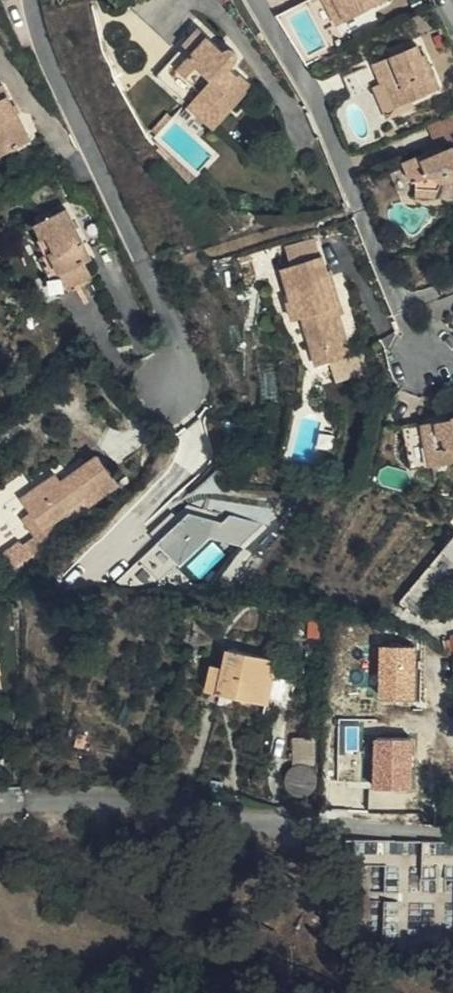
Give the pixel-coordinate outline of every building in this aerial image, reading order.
[(350,19),(340,0),(326,0),(340,24),(350,19)] [(350,19),(387,0),(340,0),(350,19)] [(201,92),(195,98),(215,118),(230,101),(234,106),(250,87),(229,69),(235,62),(236,58),(236,55),(235,53),(233,51),(230,50),(227,51),(224,53),(198,31),(184,46),(193,55),(179,70),(201,92)] [(418,45),(374,65),(381,83),(383,87),(389,84),(399,107),(437,90),(418,45)] [(381,83),(374,65),(346,78),(354,94),(381,83)] [(0,88),(0,153),(2,156),(30,143),(3,86),(0,88)] [(215,118),(195,98),(188,105),(214,130),(234,106),(230,101),(215,118)] [(419,132),(430,154),(452,143),(452,136),(446,120),(419,132)] [(452,179),(452,157),(448,160),(443,154),(431,160),(428,156),(396,169),(405,186),(414,183),(413,196),(437,197),(443,181),(452,179)] [(51,257),(62,278),(68,274),(74,287),(93,277),(87,264),(92,262),(66,212),(36,227),(43,242),(39,243),(46,260),(51,257)] [(302,325),(310,353),(321,350),(327,371),(349,364),(333,313),(338,313),(327,276),(323,278),(318,265),(279,276),(289,309),(285,310),(291,328),(302,325)] [(68,274),(62,278),(68,290),(74,287),(68,274)] [(321,350),(310,353),(316,374),(327,371),(321,350)] [(451,418),(452,422),(402,433),(413,477),(452,468),(452,418),(451,418)] [(45,493),(27,506),(34,514),(46,531),(87,503),(91,508),(120,488),(99,459),(63,484),(57,476),(41,486),(45,493)] [(41,486),(39,489),(27,505),(27,506),(45,493),(41,486)] [(27,505),(39,489),(23,500),(27,505)] [(153,534),(184,564),(219,529),(241,551),(264,527),(235,498),(215,518),(192,495),(153,534)] [(37,537),(46,531),(34,514),(25,521),(37,537)] [(443,552),(452,561),(452,559),(452,541),(443,552)] [(267,706),(281,657),(234,643),(220,693),(267,706)] [(419,694),(419,646),(383,645),(382,694),(419,694)] [(415,785),(415,737),(378,737),(378,785),(415,785)]
